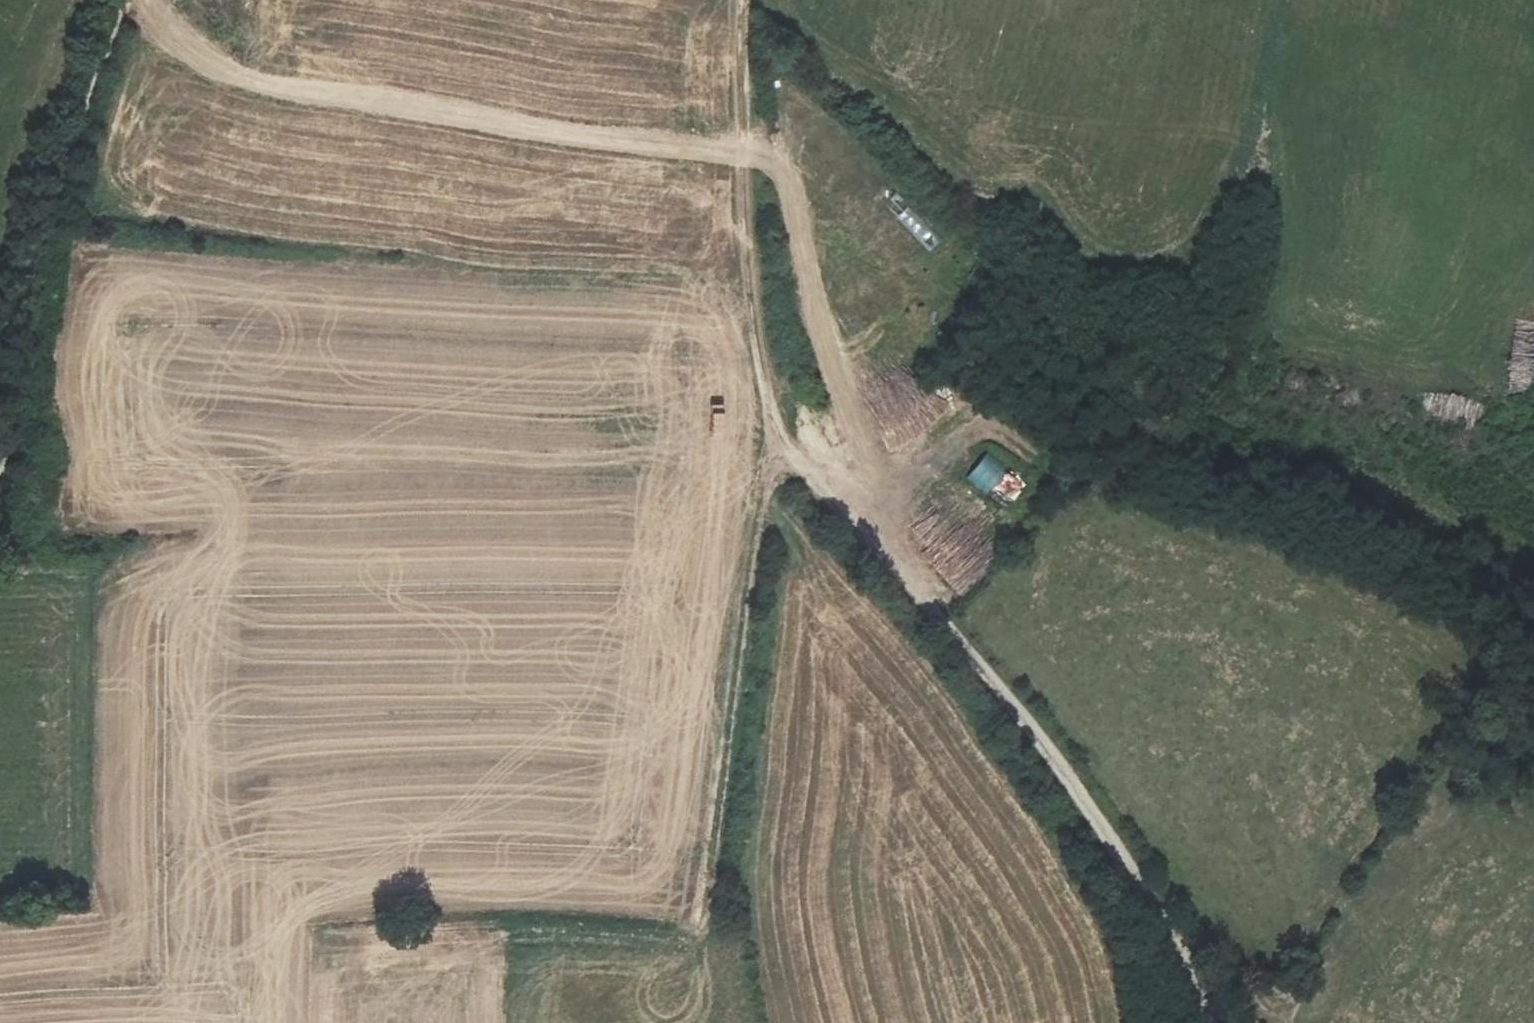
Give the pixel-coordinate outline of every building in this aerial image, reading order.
[(966,478),(1006,511),(1027,485),(987,453),(966,478)]
